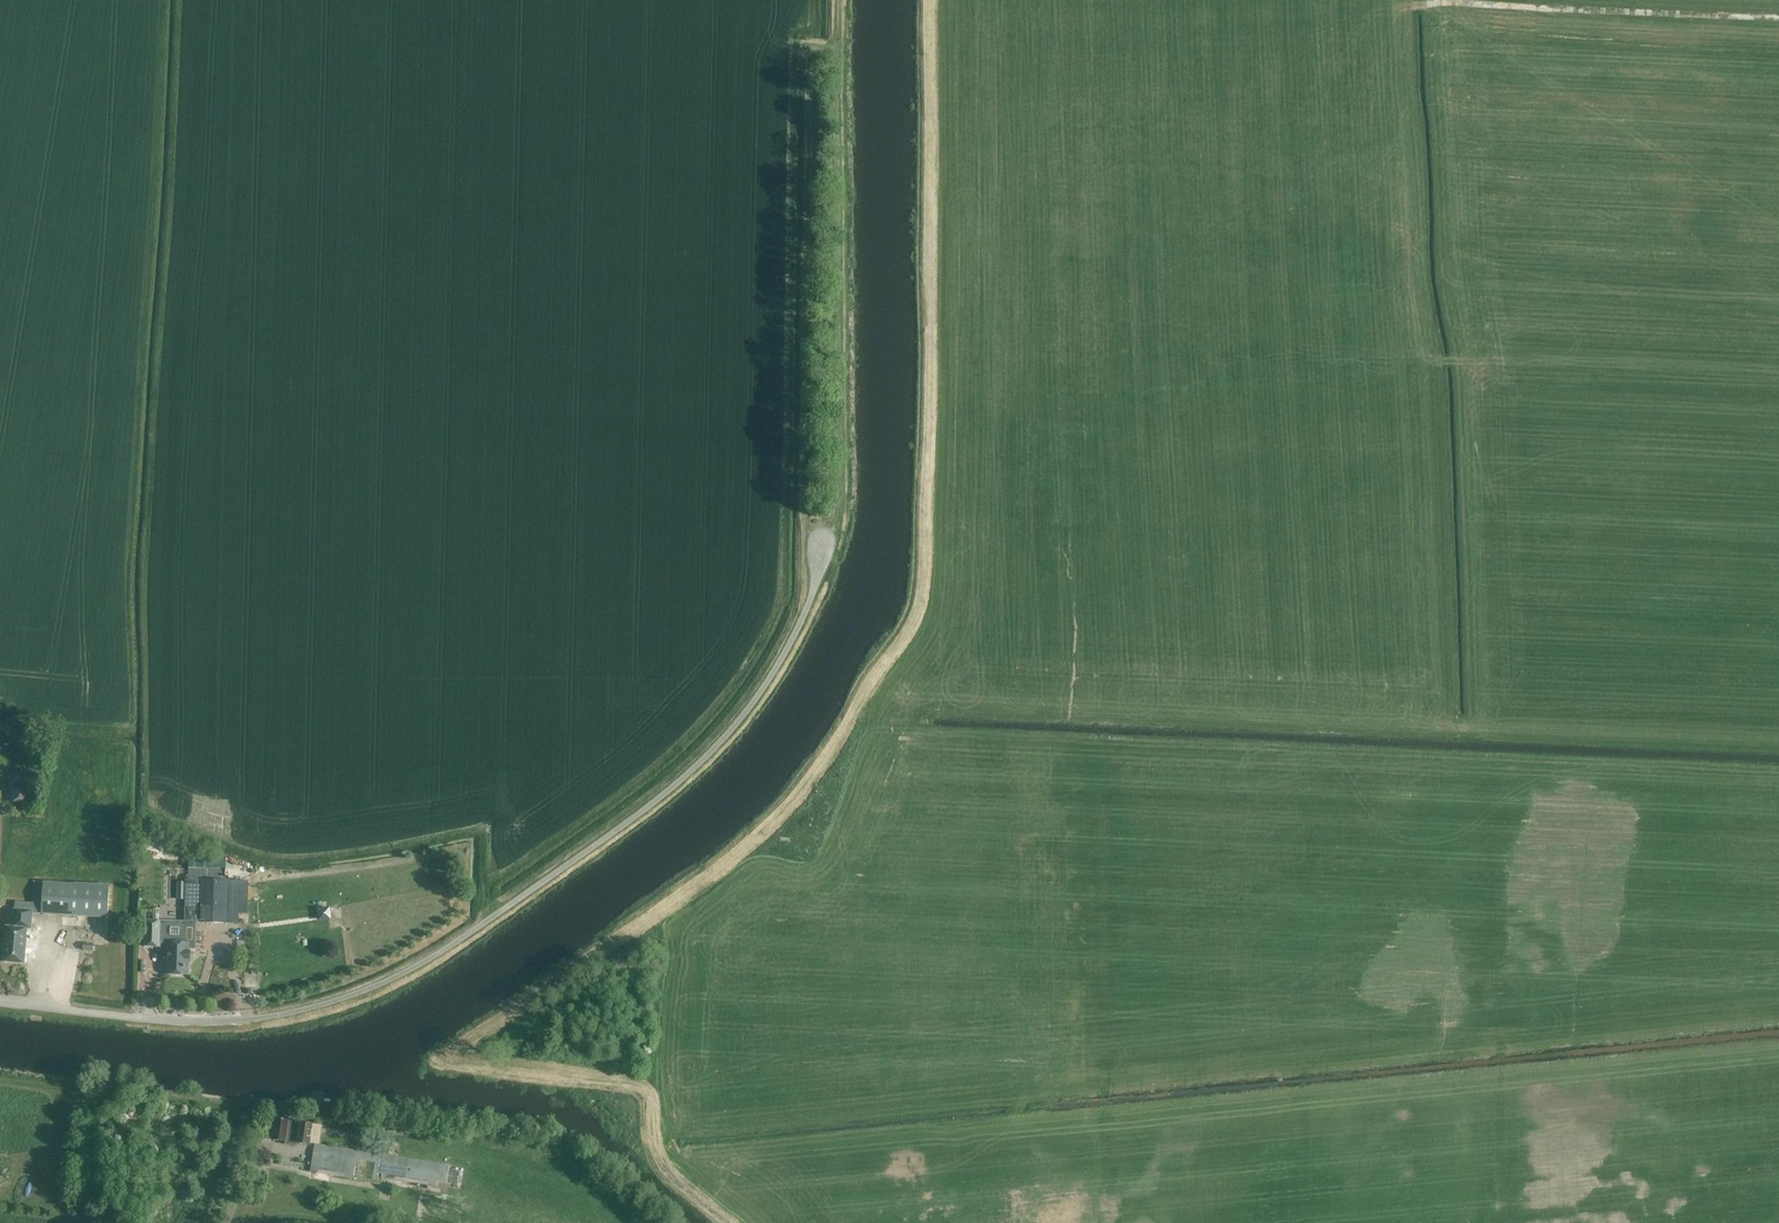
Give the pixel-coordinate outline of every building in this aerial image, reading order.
[(6,763),(8,744),(1,744),(0,753),(0,763),(6,763)] [(129,768),(129,753),(119,753),(119,768),(129,768)] [(32,775),(12,774),(11,790),(14,790),(14,801),(30,802),(32,775)] [(167,974),(188,975),(189,959),(190,959),(191,951),(189,951),(189,948),(195,948),(196,929),(193,929),(193,922),(228,923),(229,880),(201,879),(201,882),(187,881),(186,920),(146,919),(145,946),(160,947),(160,943),(168,943),(167,951),(169,951),(168,958),(167,958),(167,974)] [(111,884),(44,880),(41,915),(109,919),(111,884)] [(177,899),(185,899),(186,881),(178,881),(177,899)] [(28,929),(31,929),(33,913),(31,913),(32,902),(15,901),(15,908),(13,908),(12,925),(5,925),(3,961),(25,963),(28,929)] [(83,950),(94,951),(94,943),(84,942),(83,950)] [(310,1144),(313,1124),(276,1119),(274,1139),(310,1144)] [(438,1182),(447,1183),(449,1164),(315,1144),(311,1172),(354,1178),(357,1159),(376,1162),(374,1172),(382,1173),(381,1178),(437,1187),(438,1182)]
